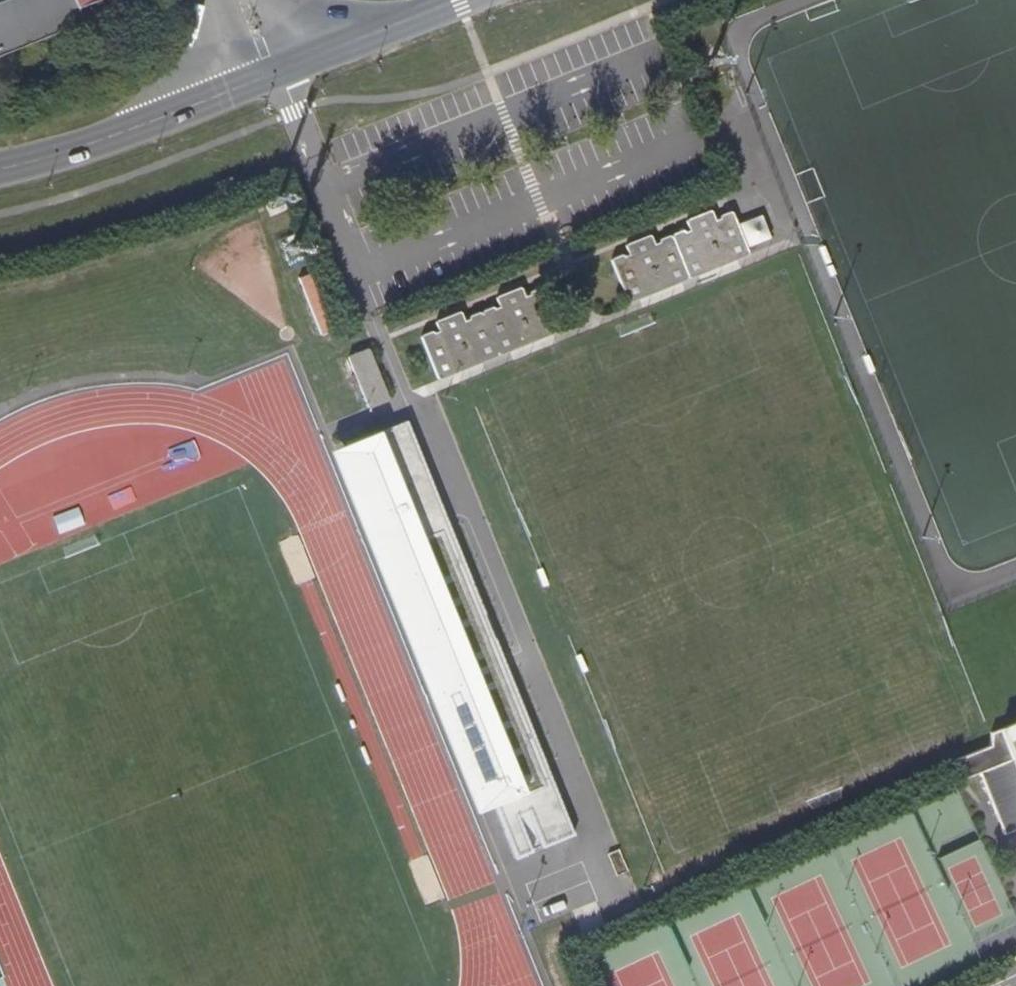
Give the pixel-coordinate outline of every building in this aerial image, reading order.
[(81,22),(75,8),(94,0),(0,0),(0,55),(81,22)] [(613,259),(630,302),(748,254),(734,214),(731,213),(727,213),(722,215),(721,217),(716,218),(713,212),(710,211),(690,218),(688,222),(691,229),(687,231),(685,230),(675,234),(674,235),(671,236),(670,236),(659,240),(658,242),(655,243),(652,235),(649,235),(627,244),(626,247),(629,253),(624,255),(620,256),(614,258),(613,259)] [(422,337),(439,379),(558,331),(542,291),(539,290),(536,290),(531,292),(529,294),(524,296),(521,289),(517,288),(499,295),(498,299),(499,306),(494,308),(492,307),(482,311),(481,313),(480,314),(478,313),(468,317),(467,319),(464,321),(461,312),(458,312),(437,320),(436,324),(438,330),(433,333),(428,333),(423,335),(422,337)] [(369,407),(389,400),(368,348),(348,356),(369,407)] [(542,848),(574,835),(503,660),(406,421),(347,445),(402,582),(394,585),(433,680),(440,677),(448,674),(455,691),(447,695),(440,697),(478,793),(485,790),(513,860),(532,852),(518,816),(527,813),(542,848)] [(448,674),(440,677),(447,695),(455,691),(448,674)] [(999,732),(1011,760),(978,773),(1003,837),(1015,832),(1015,725),(999,732)]
